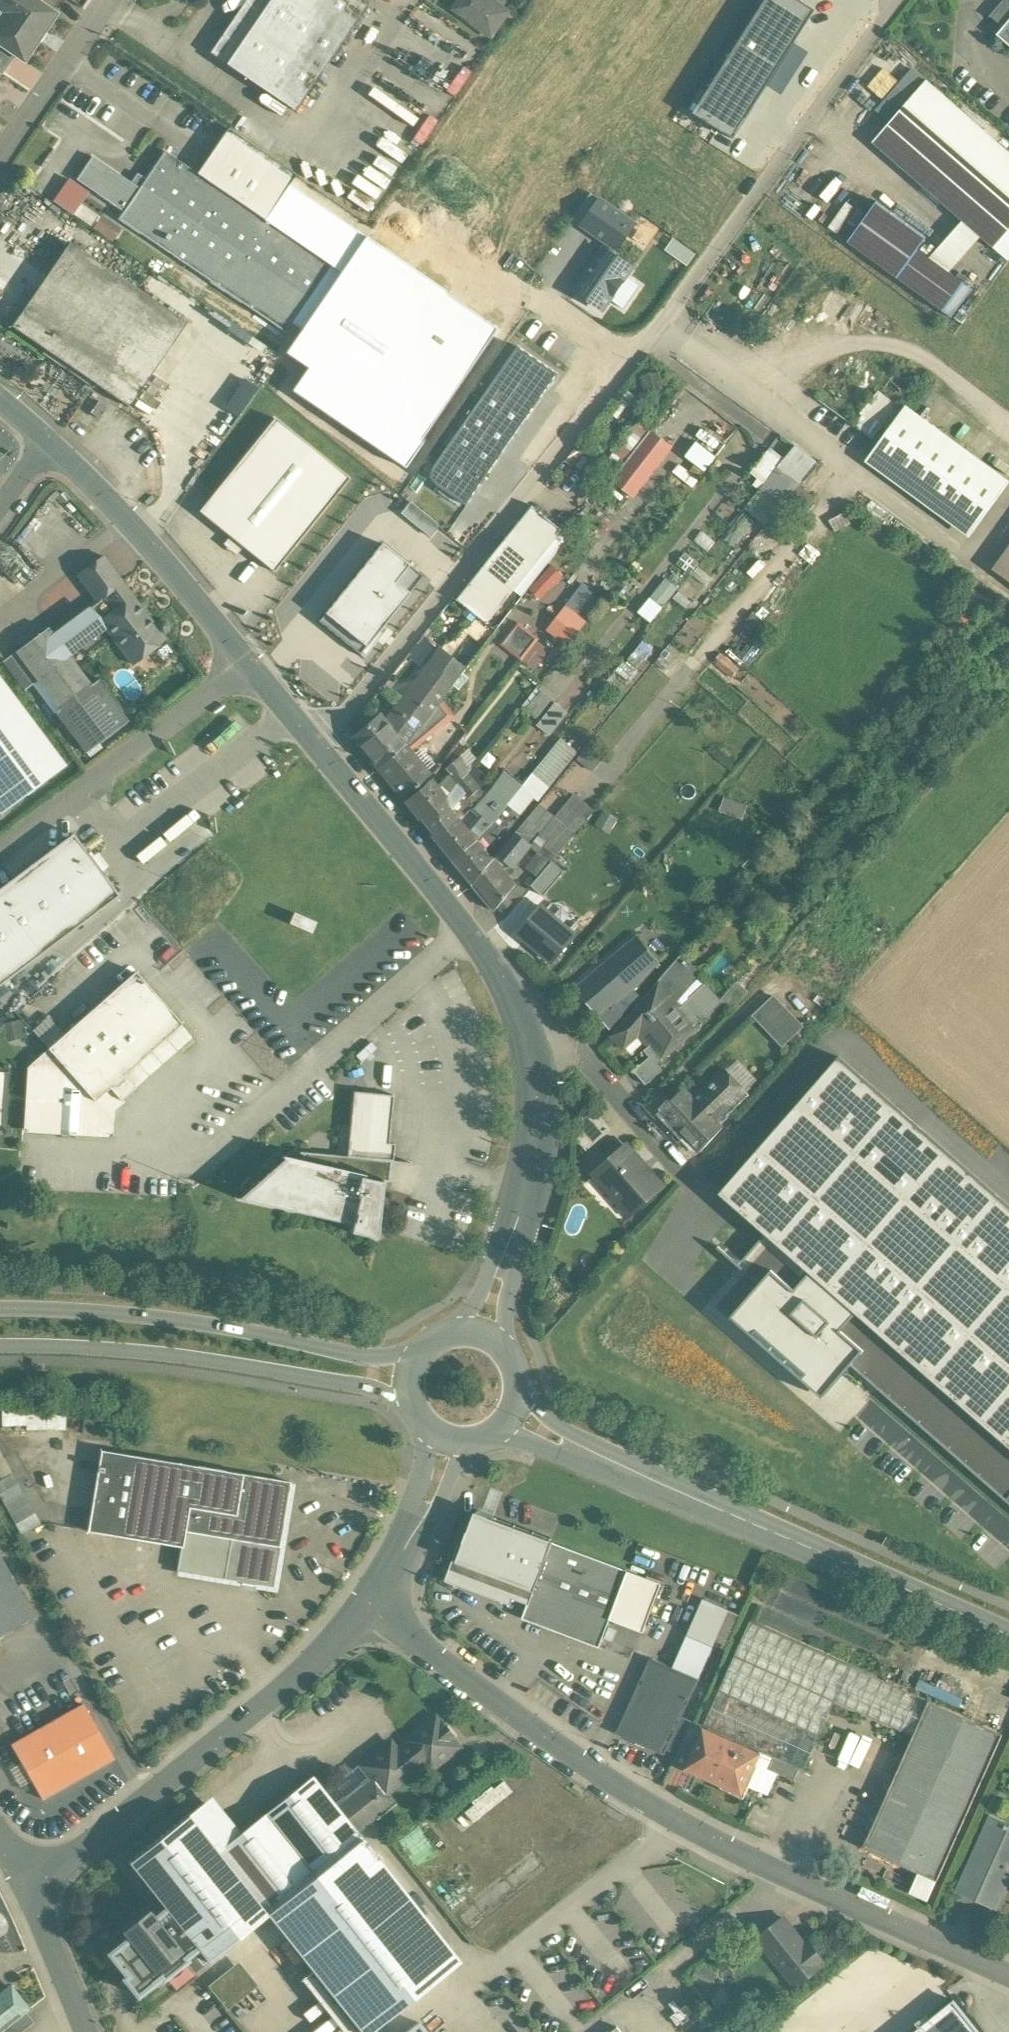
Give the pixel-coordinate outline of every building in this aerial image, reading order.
[(6,10),(0,18),(0,45),(24,61),(56,15),(35,0),(0,0),(0,6),(6,10)] [(228,65),(294,110),(369,0),(272,0),(228,65)] [(492,0),(460,0),(454,8),(492,34),(507,11),(492,0)] [(694,113),(734,139),(767,86),(795,43),(816,11),(798,0),(767,0),(694,113)] [(1008,22),(1008,0),(1003,0),(990,15),(1004,27),(1008,22)] [(1004,27),(998,35),(1008,44),(1008,22),(1004,27)] [(810,52),(795,43),(767,86),(782,96),(810,52)] [(0,53),(0,72),(2,74),(11,61),(0,53)] [(454,96),(473,72),(462,64),(443,89),(454,96)] [(927,81),(874,142),(996,249),(1008,233),(1008,152),(927,81)] [(374,92),(370,98),(415,129),(419,122),(374,92)] [(424,145),(438,118),(426,112),(412,139),(424,145)] [(296,175),(228,129),(197,173),(265,220),(296,175)] [(145,179),(142,177),(136,185),(139,188),(119,218),(285,332),(331,265),(265,220),(197,173),(164,151),(145,179)] [(89,192),(69,178),(53,201),(73,215),(89,192)] [(73,215),(92,229),(108,205),(89,192),(73,215)] [(601,197),(580,226),(618,253),(639,223),(601,197)] [(335,233),(348,215),(324,198),(311,216),(335,233)] [(927,237),(877,201),(848,242),(952,317),(973,289),(918,249),(927,237)] [(996,249),(1008,260),(1008,233),(996,249)] [(188,324),(71,243),(13,327),(130,408),(188,324)] [(686,262),(691,252),(680,246),(678,249),(669,244),(665,250),(686,262)] [(635,268),(603,246),(572,290),(604,313),(613,300),(629,277),(635,268)] [(629,277),(613,300),(624,308),(640,285),(629,277)] [(519,346),(428,478),(467,505),(558,374),(519,346)] [(855,424),(878,437),(900,406),(881,393),(855,424)] [(1006,483),(907,411),(871,460),(969,533),(1006,483)] [(349,478),(274,418),(199,512),(274,572),(349,478)] [(609,432),(598,423),(588,436),(599,444),(609,432)] [(652,430),(612,481),(634,497),(673,446),(652,430)] [(710,430),(689,457),(706,470),(726,443),(710,430)] [(778,436),(770,446),(781,454),(789,444),(778,436)] [(778,466),(760,489),(781,506),(798,485),(799,484),(778,466)] [(816,500),(798,485),(781,506),(799,520),(816,500)] [(439,525),(411,503),(402,514),(430,536),(439,525)] [(533,506),(457,600),(488,624),(563,530),(533,506)] [(319,621),(360,655),(423,577),(382,544),(319,621)] [(999,565),(1000,570),(1008,576),(1008,575),(1008,551),(999,565)] [(103,556),(77,575),(92,595),(96,592),(101,593),(103,597),(123,582),(103,556)] [(528,588),(540,598),(563,572),(551,562),(528,588)] [(650,598),(664,609),(680,589),(666,577),(650,598)] [(155,626),(123,582),(103,597),(88,608),(104,630),(106,628),(133,665),(166,640),(161,634),(162,634),(164,634),(168,631),(169,625),(166,621),(161,620),(156,623),(156,625),(155,626)] [(568,607),(549,631),(568,645),(587,622),(568,607)] [(88,608),(53,634),(69,656),(104,630),(88,608)] [(539,638),(518,622),(501,644),(522,660),(539,638)] [(48,628),(15,652),(37,681),(59,710),(91,685),(69,656),(53,634),(48,628)] [(467,669),(442,649),(420,676),(445,697),(467,669)] [(37,681),(15,652),(2,662),(24,690),(37,681)] [(404,660),(390,672),(401,685),(415,674),(404,660)] [(445,697),(420,676),(395,706),(400,709),(415,728),(429,717),(434,711),(441,702),(445,697)] [(0,679),(0,814),(65,765),(0,679)] [(128,721),(97,681),(91,685),(59,710),(55,712),(86,753),(128,721)] [(541,691),(528,708),(538,717),(552,700),(541,691)] [(452,715),(441,702),(434,711),(429,717),(438,727),(452,715)] [(556,702),(537,725),(549,734),(567,711),(556,702)] [(395,706),(384,721),(379,715),(352,738),(377,768),(378,768),(404,746),(416,729),(415,728),(400,709),(395,706)] [(404,746),(378,768),(402,797),(429,776),(408,751),(413,746),(415,747),(438,727),(429,717),(415,728),(416,729),(404,746)] [(561,738),(534,773),(550,786),(578,751),(561,738)] [(468,771),(457,759),(446,768),(450,773),(458,784),(469,773),(468,771)] [(487,780),(474,764),(468,771),(469,773),(480,786),(487,780)] [(460,818),(436,838),(454,860),(478,840),(491,824),(501,812),(509,803),(524,785),(503,768),(488,788),(472,807),(482,816),(470,830),(460,818)] [(429,780),(405,801),(420,820),(421,819),(445,799),(458,784),(450,773),(436,789),(429,780)] [(480,786),(469,773),(458,784),(467,794),(469,797),(481,788),(480,786)] [(445,799),(421,819),(436,838),(460,818),(453,809),(467,794),(458,784),(445,799)] [(509,803),(520,814),(536,795),(524,785),(509,803)] [(554,817),(573,836),(595,810),(575,793),(554,817)] [(718,810),(741,814),(744,801),(721,797),(718,810)] [(520,814),(509,803),(501,812),(513,826),(521,815),(520,814)] [(543,829),(544,830),(547,821),(553,815),(540,805),(527,821),(540,832),(543,829)] [(513,826),(501,812),(491,824),(502,837),(503,839),(515,829),(513,826)] [(555,837),(530,868),(534,870),(541,874),(574,837),(573,836),(554,817),(553,815),(547,821),(544,830),(555,837)] [(540,832),(527,821),(516,833),(530,846),(541,833),(540,832)] [(478,840),(454,860),(472,882),(492,857),(487,850),(502,837),(491,824),(478,840)] [(516,833),(496,858),(510,876),(518,866),(519,868),(524,862),(520,858),(530,846),(516,833)] [(0,888),(0,985),(119,896),(73,834),(0,888)] [(510,876),(496,858),(474,884),(496,911),(518,885),(510,876)] [(541,874),(534,870),(525,880),(532,885),(541,874)] [(575,934),(542,906),(519,933),(552,962),(575,934)] [(638,936),(576,988),(600,1017),(641,983),(659,962),(638,936)] [(682,955),(660,980),(679,1003),(685,996),(702,976),(682,955)] [(135,972),(48,1049),(95,1101),(110,1087),(121,1100),(136,1087),(125,1074),(182,1024),(135,972)] [(679,1003),(660,980),(613,1034),(625,1048),(640,1035),(661,1061),(700,1028),(706,1020),(685,996),(679,1003)] [(737,981),(721,999),(733,1009),(749,991),(737,981)] [(774,996),(754,1015),(783,1045),(803,1026),(774,996)] [(95,1101),(48,1049),(31,1064),(28,1129),(110,1134),(111,1109),(121,1100),(110,1087),(95,1101)] [(720,1193),(766,1233),(810,1272),(858,1313),(1008,1445),(1008,1205),(839,1057),(720,1193)] [(726,1070),(747,1091),(758,1080),(738,1059),(726,1070)] [(696,1099),(685,1087),(662,1112),(701,1152),(724,1127),(717,1120),(747,1091),(726,1070),(696,1099)] [(394,1095),(354,1091),(347,1156),(385,1160),(393,1161),(395,1144),(384,1143),(384,1137),(389,1137),(394,1095)] [(593,1108),(579,1120),(578,1139),(587,1150),(611,1129),(593,1108)] [(661,1186),(627,1147),(597,1173),(631,1212),(661,1186)] [(347,1156),(304,1152),(302,1161),(286,1157),(238,1199),(352,1225),(350,1233),(376,1239),(385,1160),(347,1156)] [(795,1288),(810,1272),(766,1233),(738,1265),(759,1284),(773,1269),(795,1288)] [(824,1398),(852,1366),(865,1350),(843,1331),(858,1313),(810,1272),(795,1288),(773,1269),(759,1284),(731,1317),(824,1398)] [(1008,1498),(1008,1445),(858,1313),(843,1331),(865,1350),(852,1366),(1006,1501),(1008,1498)] [(3,1422),(19,1423),(20,1410),(3,1409),(3,1422)] [(13,1473),(0,1450),(0,1480),(13,1473)] [(290,1482),(101,1451),(88,1532),(139,1540),(144,1508),(186,1515),(183,1531),(185,1531),(230,1539),(224,1579),(273,1587),(290,1482)] [(0,1480),(0,1496),(15,1524),(35,1513),(13,1473),(0,1480)] [(186,1515),(144,1508),(139,1540),(183,1547),(185,1531),(183,1531),(186,1515)] [(554,1542),(476,1512),(463,1547),(457,1562),(533,1591),(535,1592),(554,1542)] [(35,1513),(15,1524),(22,1535),(41,1524),(35,1513)] [(629,1570),(554,1542),(535,1592),(533,1591),(528,1604),(523,1618),(600,1647),(611,1619),(629,1570)] [(528,1604),(533,1591),(457,1562),(463,1547),(459,1546),(446,1580),(512,1605),(514,1599),(528,1604)] [(34,1617),(0,1558),(0,1637),(34,1617)] [(662,1583),(629,1570),(611,1619),(644,1632),(662,1583)] [(729,1610),(703,1598),(687,1635),(713,1646),(729,1610)] [(729,1610),(713,1646),(724,1651),(740,1615),(729,1610)] [(929,1701),(751,1621),(735,1656),(835,1701),(913,1736),(929,1701)] [(698,1679),(713,1646),(687,1635),(672,1667),(698,1679)] [(835,1701),(735,1656),(719,1691),(820,1736),(835,1701)] [(651,1658),(618,1733),(664,1754),(667,1749),(682,1716),(698,1679),(672,1667),(651,1658)] [(820,1736),(719,1691),(704,1725),(804,1770),(820,1736)] [(937,1881),(1003,1733),(929,1701),(913,1736),(863,1848),(919,1872),(937,1881)] [(83,1704),(11,1745),(42,1798),(114,1758),(83,1704)] [(682,1716),(667,1749),(678,1754),(691,1724),(692,1721),(682,1716)] [(372,1779),(367,1783),(367,1782),(336,1806),(356,1831),(392,1802),(386,1794),(425,1762),(431,1770),(461,1747),(453,1737),(456,1734),(448,1725),(445,1727),(437,1717),(408,1741),(409,1742),(398,1751),(391,1742),(361,1765),(372,1779)] [(678,1754),(674,1761),(687,1767),(704,1729),(691,1724),(678,1754)] [(759,1754),(704,1729),(687,1767),(687,1768),(742,1792),(759,1754)] [(312,1776),(265,1813),(315,1876),(362,1839),(356,1831),(336,1806),(312,1776)] [(478,1796),(485,1806),(506,1792),(499,1781),(478,1796)] [(994,1788),(986,1810),(1001,1815),(1008,1793),(994,1788)] [(217,1851),(239,1834),(207,1793),(129,1855),(165,1900),(200,1943),(212,1959),(267,1914),(217,1851)] [(315,1876),(265,1813),(239,1834),(217,1851),(267,1914),(315,1876)] [(958,1891),(997,1908),(1008,1882),(1008,1824),(992,1816),(958,1891)] [(267,1914),(312,1970),(361,2031),(372,2031),(460,1961),(362,1839),(315,1876),(267,1914)] [(928,1900),(937,1881),(919,1872),(910,1892),(928,1900)] [(189,1961),(185,1955),(200,1943),(165,1900),(149,1912),(146,1907),(122,1926),(127,1931),(107,1947),(125,1970),(120,1974),(136,1994),(157,1976),(162,1982),(189,1961)] [(809,1950),(782,1917),(757,1937),(798,1987),(823,1967),(821,1965),(826,1961),(814,1946),(809,1950)] [(238,1961),(208,1986),(228,2010),(258,1985),(238,1961)] [(312,1970),(301,1979),(344,2031),(361,2031),(312,1970)] [(26,2011),(29,2009),(11,1986),(0,1995),(0,2031),(26,2011)] [(954,2000),(914,2031),(980,2031),(954,2000)] [(0,2031),(21,2031),(34,2022),(26,2011),(0,2031)] [(407,2031),(427,2031),(419,2022),(407,2031)]
